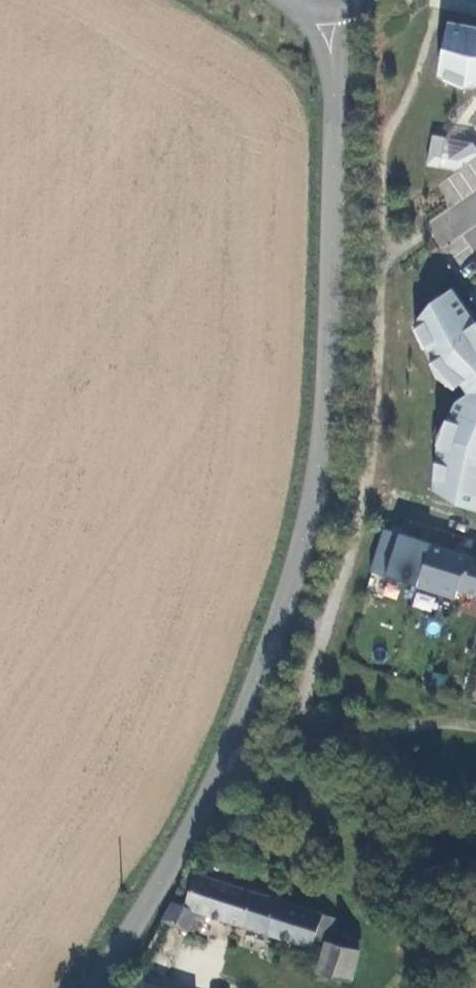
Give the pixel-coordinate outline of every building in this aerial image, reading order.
[(475,88),(475,27),(446,21),(434,80),(475,88)] [(475,147),(475,141),(430,136),(427,161),(474,167),(475,147)] [(451,287),(420,308),(412,336),(446,385),(459,389),(451,416),(446,420),(424,496),(475,511),(475,323),(451,287)] [(431,544),(383,529),(370,572),(418,587),(431,544)] [(469,556),(431,544),(418,587),(456,599),(458,591),(469,556)] [(469,556),(458,591),(475,596),(475,558),(469,556)] [(173,903),(163,920),(188,932),(198,911),(313,948),(315,941),(325,944),(318,973),(353,982),(360,951),(331,942),(338,920),(197,874),(186,907),(173,903)] [(140,981),(135,979),(131,987),(165,987),(140,981)]
